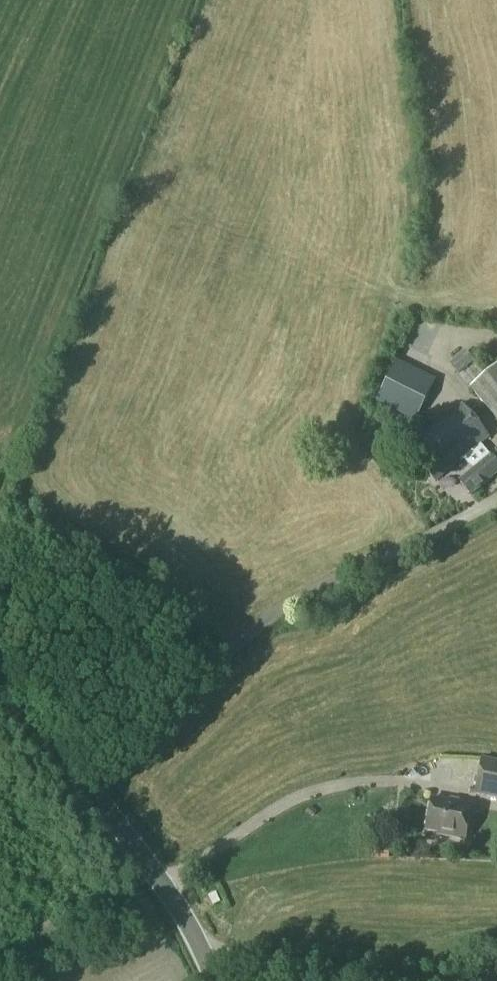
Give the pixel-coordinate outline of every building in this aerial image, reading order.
[(450,366),(459,377),(474,362),(466,352),(450,366)] [(383,398),(413,417),(435,381),(404,362),(383,398)] [(469,391),(496,426),(496,369),(469,391)] [(479,447),(489,439),(462,406),(409,450),(435,483),(461,462),(471,474),(459,483),(472,499),(496,477),(496,463),(492,457),(489,459),(479,447)] [(496,799),(496,762),(484,760),(478,795),(496,799)] [(428,831),(453,836),(452,839),(467,841),(473,807),(434,799),(428,831)] [(364,857),(384,857),(384,845),(365,845),(364,857)]
